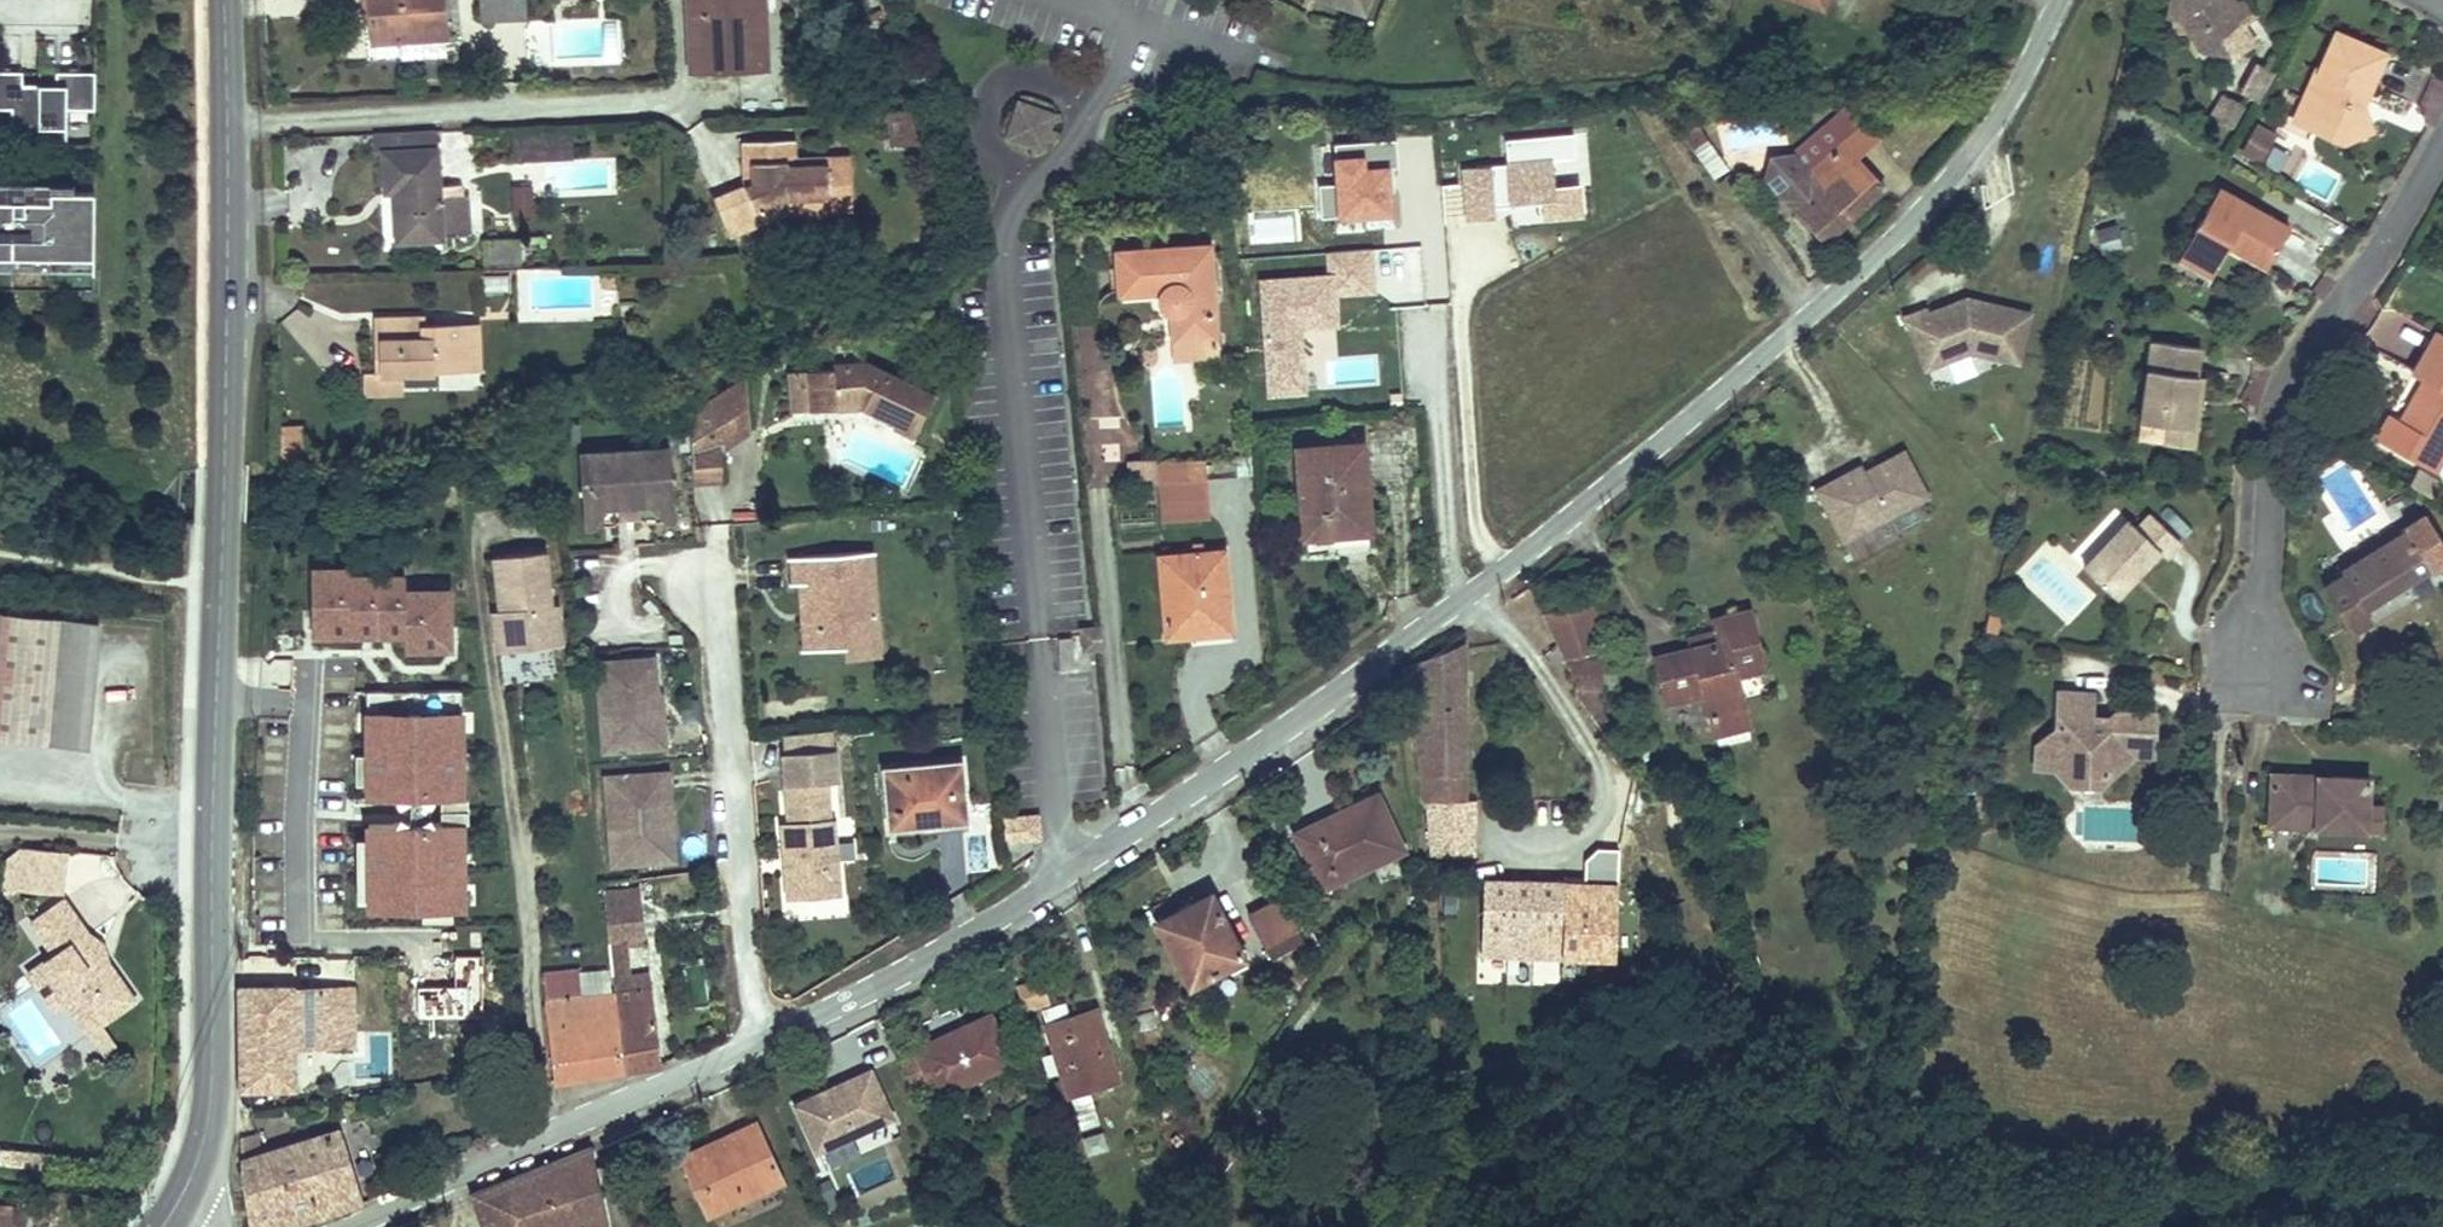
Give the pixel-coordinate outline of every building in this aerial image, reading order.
[(367,42),(397,41),(445,39),(442,0),(365,0),(367,42)] [(521,0),(478,0),(479,19),(522,17),(521,0)] [(684,77),(761,75),(759,32),(731,33),(730,0),(682,0),(684,77)] [(731,33),(759,32),(759,0),(730,0),(731,33)] [(1339,4),(1354,9),(1357,0),(1340,0),(1339,4)] [(1816,10),(1819,0),(1792,0),(1816,10)] [(2164,7),(2179,13),(2193,38),(2215,42),(2221,37),(2232,53),(2251,38),(2242,22),(2254,15),(2246,0),(2232,0),(2230,2),(2228,0),(2166,0),(2164,7)] [(2331,24),(2297,89),(2317,99),(2310,113),(2305,121),(2336,141),(2341,131),(2356,105),(2355,100),(2343,94),(2351,75),(2364,82),(2379,52),(2331,24)] [(445,39),(397,41),(397,55),(445,53),(445,39)] [(2276,78),(2256,66),(2242,90),(2261,101),(2276,78)] [(7,109),(7,146),(65,146),(66,110),(93,111),(94,72),(55,72),(55,84),(21,84),(21,71),(0,71),(0,109),(7,109)] [(2343,94),(2355,100),(2364,82),(2351,75),(2343,94)] [(2291,101),(2285,110),(2305,121),(2310,113),(2317,99),(2297,89),(2291,101)] [(2249,105),(2222,92),(2207,121),(2234,135),(2249,105)] [(1046,116),(1010,104),(999,139),(1034,151),(1046,116)] [(2356,105),(2341,131),(2371,125),(2356,105)] [(1847,108),(1825,126),(1855,160),(1877,142),(1847,108)] [(921,120),(893,121),(894,141),(922,140),(921,120)] [(1691,122),(1676,133),(1686,148),(1701,138),(1691,122)] [(2275,133),(2260,123),(2245,148),(2261,158),(2275,133)] [(1855,160),(1825,126),(1790,157),(1789,156),(1768,155),(1767,177),(1823,242),(1881,191),(1855,160)] [(2117,131),(2107,145),(2117,151),(2127,137),(2117,131)] [(431,133),(370,135),(372,192),(391,191),(392,236),(458,233),(457,197),(429,198),(427,149),(432,149),(431,133)] [(1578,136),(1505,141),(1507,165),(1492,166),(1493,171),(1462,173),(1463,185),(1442,186),(1444,215),(1465,213),(1496,211),(1496,207),(1510,206),(1512,226),(1584,220),(1578,136)] [(795,138),(754,139),(755,182),(744,187),(731,193),(746,227),(794,209),(836,207),(834,156),(796,158),(795,138)] [(755,182),(754,139),(742,140),(744,187),(755,182)] [(1321,188),(1322,219),(1395,216),(1392,143),(1333,145),(1335,188),(1321,188)] [(834,156),(836,207),(859,206),(856,155),(834,156)] [(0,180),(0,197),(34,197),(34,189),(49,189),(72,189),(72,181),(0,180)] [(510,184),(511,213),(532,213),(531,183),(510,184)] [(2292,224),(2224,185),(2193,239),(2214,250),(2227,230),(2276,254),(2292,224)] [(92,256),(93,189),(72,189),(49,189),(49,198),(34,197),(0,197),(0,254),(92,256)] [(746,227),(731,193),(718,198),(734,233),(746,227)] [(2100,252),(2120,246),(2113,222),(2093,229),(2100,252)] [(2214,250),(2193,239),(2183,257),(2215,272),(2231,246),(2270,269),(2276,254),(2227,230),(2214,250)] [(513,236),(474,237),(475,255),(514,254),(513,236)] [(1123,299),(1169,295),(1166,299),(1166,300),(1166,302),(1167,305),(1168,308),(1170,311),(1173,314),(1181,314),(1183,342),(1224,338),(1215,245),(1119,254),(1123,299)] [(0,254),(0,268),(92,269),(92,256),(0,254)] [(1327,277),(1259,281),(1266,399),(1308,396),(1303,329),(1338,327),(1336,298),(1376,296),(1373,254),(1326,257),(1327,277)] [(615,269),(595,270),(597,284),(615,284),(615,269)] [(487,293),(507,290),(505,272),(485,275),(487,293)] [(2015,361),(2027,311),(1962,297),(1960,305),(1946,310),(1944,305),(1925,313),(1922,307),(1901,316),(1914,349),(1933,342),(1941,361),(1967,350),(2015,361)] [(1960,305),(1962,297),(1944,305),(1946,310),(1960,305)] [(409,326),(421,325),(421,317),(408,318),(409,326)] [(408,318),(368,319),(370,365),(370,376),(357,377),(357,396),(399,392),(398,372),(460,368),(460,362),(458,323),(421,325),(409,326),(408,318)] [(476,360),(474,321),(458,323),(460,362),(460,368),(476,368),(476,360)] [(2438,331),(2415,373),(2426,378),(2430,381),(2425,391),(2420,389),(2404,419),(2393,413),(2380,436),(2438,468),(2442,460),(2442,333),(2438,331)] [(2194,364),(2197,336),(2152,332),(2143,412),(2167,414),(2187,416),(2194,364)] [(1224,338),(1183,342),(1185,360),(1225,356),(1224,338)] [(1941,361),(1933,342),(1914,349),(1922,369),(1941,361)] [(933,395),(865,362),(833,368),(829,373),(796,378),(800,406),(802,417),(859,409),(893,425),(890,432),(910,442),(933,395)] [(2193,435),(2205,365),(2194,364),(2187,416),(2167,414),(2167,432),(2193,435)] [(800,406),(796,378),(775,381),(779,409),(800,406)] [(2425,391),(2430,381),(2426,378),(2420,389),(2425,391)] [(752,381),(689,418),(696,487),(727,483),(725,449),(755,436),(752,381)] [(266,434),(298,432),(298,422),(266,423),(266,434)] [(266,434),(268,458),(300,457),(298,432),(266,434)] [(1858,470),(1849,475),(1846,469),(1811,489),(1830,523),(1845,514),(1856,532),(1923,493),(1896,448),(1858,470)] [(1371,544),(1366,452),(1299,455),(1305,548),(1371,544)] [(589,462),(595,516),(667,509),(662,455),(589,462)] [(1126,463),(1126,482),(1158,482),(1158,463),(1126,463)] [(1849,475),(1858,470),(1855,464),(1846,469),(1849,475)] [(1161,465),(1162,522),(1206,522),(1205,465),(1161,465)] [(2417,466),(2406,483),(2429,497),(2440,479),(2417,466)] [(667,509),(595,516),(596,534),(619,532),(626,523),(626,519),(637,518),(637,522),(646,530),(669,527),(667,509)] [(2122,517),(2078,561),(2108,591),(2140,562),(2155,549),(2161,555),(2176,540),(2158,519),(2147,509),(2130,526),(2122,517)] [(1856,532),(1845,514),(1830,523),(1840,541),(1856,532)] [(2369,605),(2431,559),(2408,524),(2346,567),(2351,574),(2326,589),(2355,631),(2377,616),(2369,605)] [(539,548),(487,554),(492,607),(485,608),(489,649),(555,642),(551,601),(545,602),(539,548)] [(873,633),(864,554),(793,561),(798,614),(811,612),(814,656),(841,653),(839,638),(873,633)] [(1224,554),(1160,556),(1167,640),(1194,638),(1195,623),(1228,623),(1224,554)] [(312,571),(312,642),(405,642),(405,657),(455,657),(454,593),(405,593),(405,571),(312,571)] [(1591,611),(1546,617),(1566,662),(1606,657),(1591,611)] [(2005,614),(1992,611),(1989,629),(2000,631),(2005,614)] [(814,656),(811,612),(798,614),(801,658),(814,656)] [(1758,675),(1739,614),(1707,625),(1712,640),(1716,652),(1687,660),(1683,663),(1686,674),(1653,686),(1662,714),(1696,703),(1705,730),(1741,718),(1730,683),(1758,675)] [(89,632),(0,623),(0,739),(78,745),(89,632)] [(1101,630),(1076,633),(1078,653),(1102,651),(1101,630)] [(875,664),(873,633),(839,638),(841,653),(841,667),(875,664)] [(1072,636),(1059,638),(1061,660),(1075,659),(1072,636)] [(1716,652),(1712,640),(1685,650),(1687,660),(1716,652)] [(648,648),(611,650),(612,665),(591,667),(596,741),(660,737),(656,693),(652,693),(648,648)] [(1422,749),(1424,806),(1429,806),(1470,807),(1467,648),(1414,669),(1417,748),(1422,749)] [(1683,663),(1649,674),(1653,686),(1686,674),(1683,663)] [(1593,710),(1594,671),(1574,670),(1572,709),(1593,710)] [(2065,694),(2064,726),(2047,740),(2062,754),(2062,771),(2076,783),(2081,774),(2110,778),(2131,756),(2159,758),(2162,712),(2125,710),(2111,715),(2112,733),(2096,733),(2097,714),(2098,695),(2065,694)] [(2112,733),(2111,715),(2097,714),(2096,733),(2112,733)] [(466,716),(365,715),(364,802),(441,802),(465,803),(466,716)] [(1741,718),(1705,730),(1711,746),(1748,735),(1741,718)] [(775,743),(777,761),(827,755),(824,736),(775,743)] [(2040,746),(2040,771),(2062,771),(2062,754),(2047,740),(2040,746)] [(838,845),(835,820),(824,822),(820,788),(831,787),(827,755),(777,761),(781,793),(784,825),(774,826),(779,862),(791,860),(792,875),(781,876),(784,905),(844,897),(840,861),(838,845)] [(959,758),(881,766),(889,833),(920,829),(919,818),(966,814),(959,758)] [(661,761),(598,765),(603,840),(624,838),(625,854),(667,851),(661,761)] [(2319,767),(2274,766),(2273,807),(2299,807),(2299,802),(2319,802),(2319,817),(2370,817),(2371,795),(2371,768),(2337,767),(2336,776),(2319,776),(2319,767)] [(2336,776),(2337,767),(2319,767),(2319,776),(2336,776)] [(1075,801),(1103,799),(1101,769),(1072,771),(1075,801)] [(2110,778),(2081,774),(2076,783),(2101,786),(2110,778)] [(2371,795),(2370,817),(2385,818),(2385,795),(2371,795)] [(1377,797),(1297,839),(1326,895),(1407,853),(1377,797)] [(465,803),(441,802),(441,830),(466,830),(471,830),(471,803),(465,803)] [(2299,807),(2273,807),(2273,816),(2299,816),(2319,817),(2319,802),(2299,802),(2299,807)] [(1470,807),(1429,806),(1429,854),(1476,855),(1477,807),(1470,807)] [(1039,816),(1005,818),(1007,843),(1040,841),(1039,816)] [(465,914),(466,830),(441,830),(366,830),(365,913),(465,914)] [(851,843),(838,845),(840,861),(853,859),(851,843)] [(68,854),(18,851),(7,859),(5,890),(66,894),(68,854)] [(1586,863),(1586,886),(1619,887),(1620,852),(1597,852),(1586,863)] [(791,860),(779,862),(781,876),(792,875),(791,860)] [(1564,885),(1484,883),(1483,962),(1562,964),(1564,885)] [(1586,886),(1564,885),(1562,964),(1617,965),(1619,887),(1586,886)] [(636,892),(603,896),(611,965),(620,963),(618,946),(642,941),(636,892)] [(1245,962),(1213,897),(1157,926),(1188,990),(1245,962)] [(1303,931),(1287,897),(1252,913),(1268,947),(1303,931)] [(87,935),(60,901),(31,923),(53,951),(28,970),(54,1004),(66,996),(76,987),(103,1021),(135,997),(106,960),(99,965),(80,940),(87,935)] [(102,942),(87,935),(80,940),(99,965),(106,960),(102,942)] [(454,989),(417,989),(418,1019),(470,1019),(470,1011),(483,1011),(482,958),(454,958),(454,989)] [(567,1080),(618,1069),(609,993),(571,997),(569,971),(541,974),(549,1083),(567,1080)] [(609,993),(618,1069),(660,1061),(647,972),(607,978),(609,993)] [(103,1021),(76,987),(66,996),(92,1029),(103,1021)] [(350,987),(235,989),(236,1034),(237,1088),(296,1088),(295,1054),(355,1052),(350,987)] [(1121,1078),(1099,1007),(1046,1024),(1068,1095),(1121,1078)] [(992,1013),(914,1046),(934,1091),(1010,1056),(992,1013)] [(865,1069),(790,1105),(811,1153),(888,1114),(865,1069)] [(742,1141),(687,1166),(705,1211),(708,1219),(787,1185),(782,1176),(760,1126),(739,1135),(742,1141)] [(240,1136),(242,1189),(247,1226),(275,1226),(331,1212),(358,1199),(341,1130),(293,1139),(291,1128),(240,1136)] [(739,1135),(684,1158),(687,1166),(742,1141),(739,1135)] [(588,1150),(532,1173),(547,1222),(564,1215),(568,1226),(601,1226),(608,1224),(588,1150)] [(532,1173),(505,1185),(517,1222),(519,1226),(568,1226),(564,1215),(547,1222),(532,1173)] [(517,1222),(505,1185),(476,1198),(486,1226),(519,1226),(517,1222)] [(43,1210),(0,1210),(0,1226),(44,1226),(43,1210)]
